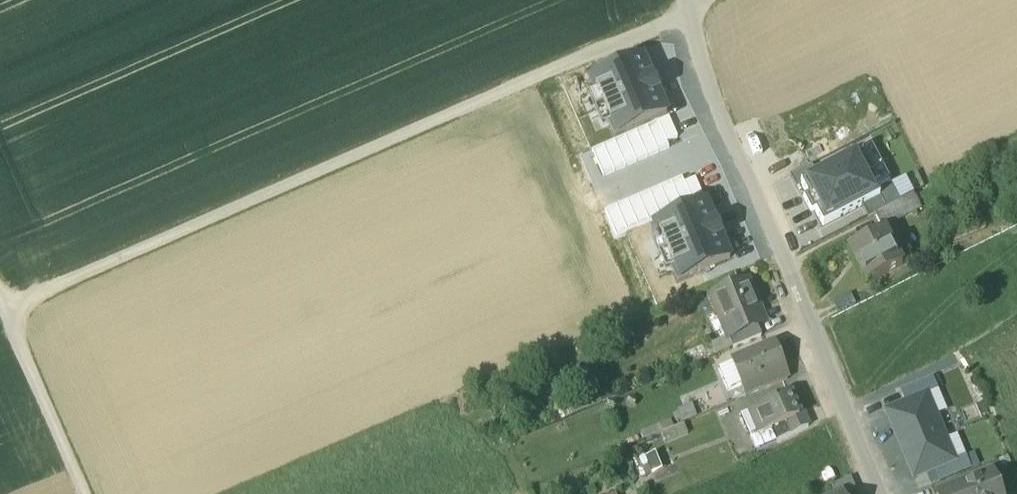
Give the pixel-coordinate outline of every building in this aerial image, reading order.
[(642,59),(589,83),(594,95),(589,97),(603,129),(608,127),(615,141),(668,118),(642,59)] [(678,140),(668,118),(615,141),(593,151),(604,176),(668,148),(667,145),(678,140)] [(817,177),(797,188),(820,231),(863,208),(881,199),(878,193),(858,155),(817,177)] [(811,165),(790,176),(797,188),(817,177),(811,165)] [(650,225),(705,201),(695,180),(684,185),(682,180),(606,212),(617,238),(650,225)] [(874,214),(899,201),(891,186),(878,193),(881,199),(863,208),(868,217),(874,214)] [(899,201),(874,214),(881,227),(920,206),(913,193),(899,201)] [(670,273),(676,286),(731,263),(705,201),(650,225),(656,239),(652,241),(666,275),(670,273)] [(884,230),(848,249),(867,284),(902,266),(884,230)] [(748,281),(711,297),(728,337),(734,335),(729,324),(752,314),(760,311),(748,281)] [(752,314),(729,324),(734,335),(728,337),(729,339),(758,327),(752,314)] [(758,327),(729,339),(733,349),(762,337),(758,327)] [(775,345),(732,363),(742,387),(755,381),(783,369),(783,370),(785,369),(775,345)] [(783,369),(755,381),(760,392),(788,381),(783,370),(783,369)] [(901,391),(906,403),(928,395),(939,390),(934,378),(901,391)] [(789,394),(754,409),(764,432),(771,430),(776,442),(809,427),(804,415),(799,417),(789,394)] [(887,411),(900,445),(941,429),(928,395),(906,403),(887,411)] [(692,406),(679,412),(683,423),(696,417),(692,406)] [(900,445),(914,479),(934,471),(955,462),(941,429),(900,445)] [(955,462),(934,471),(939,483),(971,470),(967,458),(955,462)] [(943,493),(999,493),(992,475),(943,493)]
